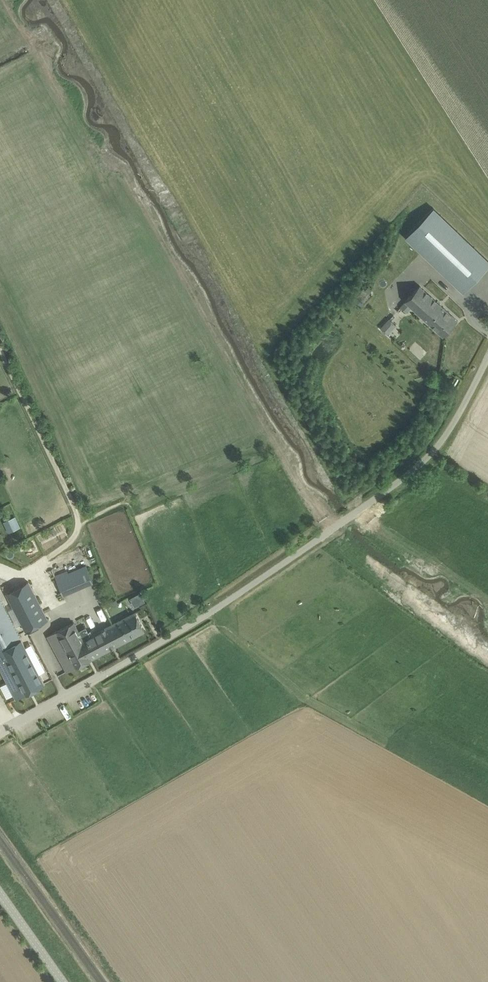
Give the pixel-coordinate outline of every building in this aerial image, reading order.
[(406,236),(464,292),(487,267),(487,259),(434,207),(406,236)] [(412,306),(444,336),(458,320),(420,285),(406,301),(401,305),(408,311),(412,306)] [(387,333),(397,324),(389,317),(380,327),(387,333)] [(14,517),(5,522),(8,527),(16,523),(14,517)] [(56,578),(63,594),(93,581),(86,565),(56,578)] [(48,619),(29,581),(6,593),(26,631),(27,630),(25,626),(31,622),(33,627),(48,619)] [(141,594),(132,598),(135,605),(144,600),(141,594)] [(17,698),(45,684),(8,612),(0,598),(0,666),(17,698)] [(48,636),(63,663),(67,672),(92,659),(92,658),(145,630),(136,612),(82,640),(73,622),(48,636)]
